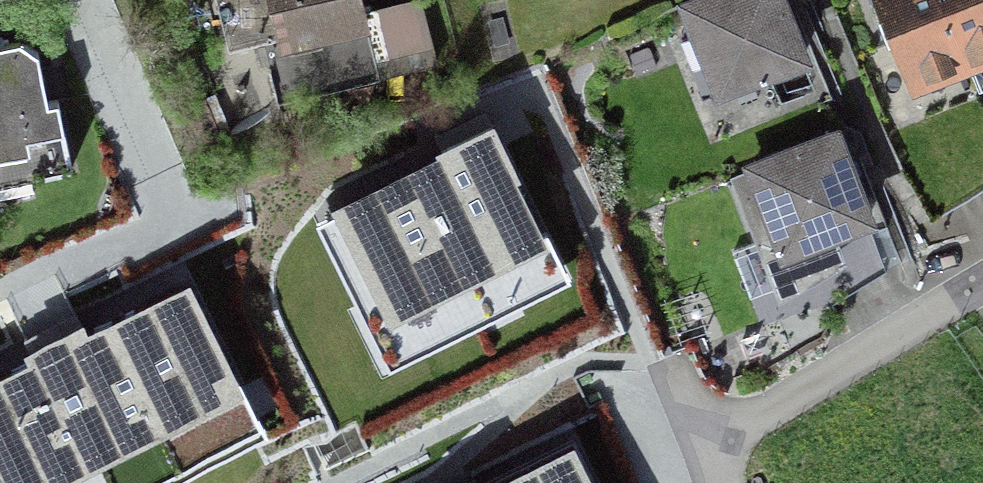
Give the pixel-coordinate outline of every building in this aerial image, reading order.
[(439,62),(424,0),(399,0),(368,8),(366,0),(269,0),(280,45),(368,23),(381,76),(439,62)] [(725,104),(766,88),(761,74),(813,54),(792,0),(677,0),(691,36),(681,40),(702,93),(718,87),(725,104)] [(882,11),(876,14),(888,46),(893,44),(912,92),(982,65),(982,0),(877,0),(882,11)] [(39,44),(20,34),(0,38),(0,208),(37,200),(33,176),(72,168),(59,90),(48,93),(39,44)] [(757,239),(732,250),(752,296),(775,286),(787,313),(889,269),(868,220),(881,215),(838,117),(742,158),(746,168),(729,175),(757,239)] [(494,135),(348,206),(412,339),(454,319),(559,268),(494,135)] [(282,433),(194,255),(93,304),(91,299),(42,323),(11,339),(14,344),(0,351),(0,482),(182,482),(282,433)] [(579,419),(450,482),(611,482),(579,419)]
